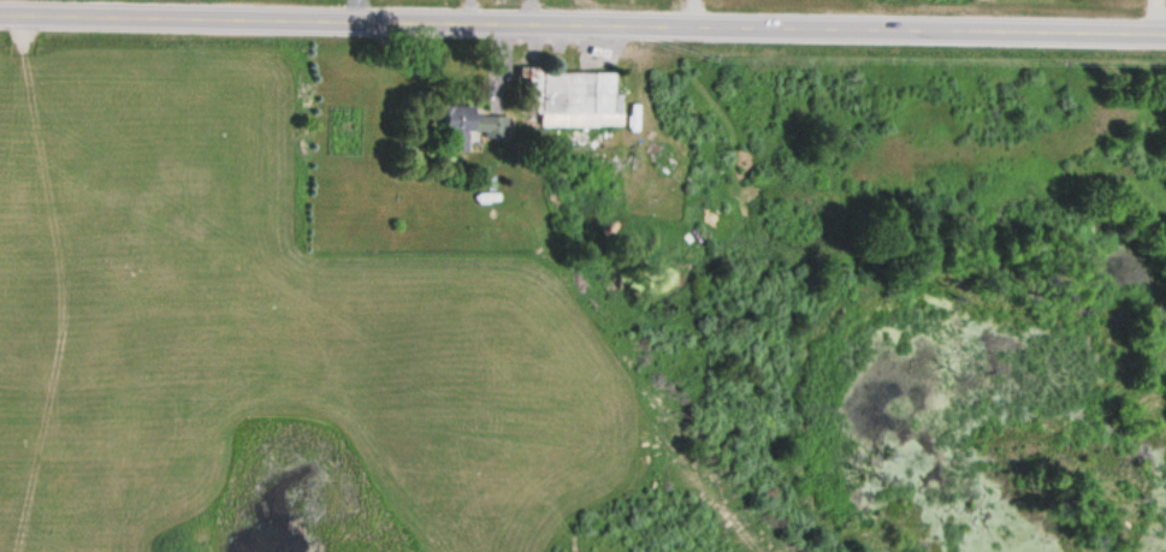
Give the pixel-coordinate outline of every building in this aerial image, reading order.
[(617,124),(616,70),(523,70),(524,111),(539,111),(539,125),(617,124)] [(443,144),(502,145),(502,114),(472,113),(473,104),(444,104),(443,144)]
